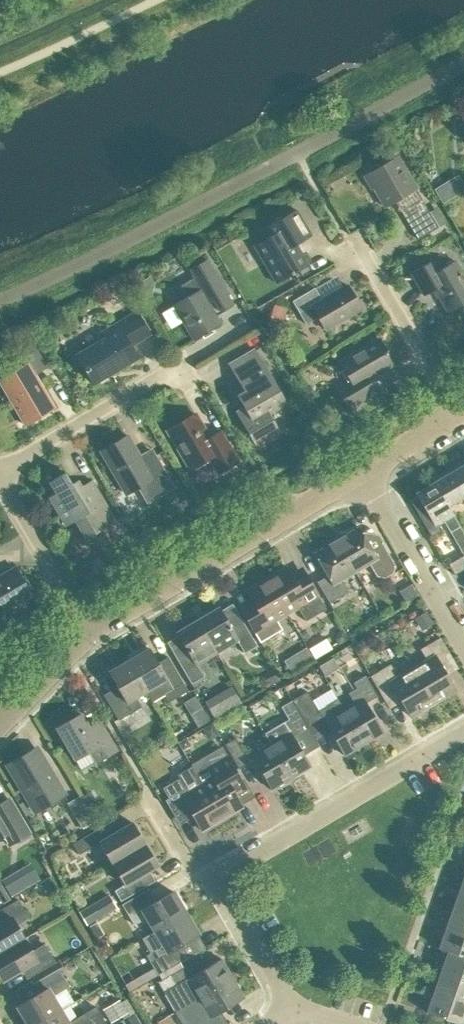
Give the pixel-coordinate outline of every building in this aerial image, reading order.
[(415,189),(416,188),(397,156),(363,176),(370,189),(372,188),(384,207),(394,201),(397,207),(405,209),(421,200),(415,189)] [(443,185),(435,191),(442,203),(451,198),(443,185)] [(408,224),(417,240),(445,223),(436,208),(408,224)] [(253,246),(275,283),(307,265),(295,244),(310,235),(296,210),(264,228),(269,237),(253,246)] [(434,289),(447,312),(463,302),(463,277),(455,261),(441,269),(435,259),(410,273),(423,295),(434,289)] [(189,269),(194,277),(180,285),(187,297),(172,305),(192,340),(220,324),(215,315),(232,305),(206,260),(189,269)] [(317,317),(325,330),(360,309),(346,285),(321,300),(313,288),(291,301),(305,324),(317,317)] [(266,325),(279,329),(286,309),(274,304),(266,325)] [(129,346),(148,334),(135,312),(101,332),(105,337),(75,355),(93,384),(136,358),(129,346)] [(377,339),(339,362),(350,381),(337,389),(348,408),(374,393),(367,381),(391,366),(384,355),(386,354),(377,339)] [(0,380),(0,385),(23,425),(54,407),(35,374),(46,367),(32,343),(20,350),(28,364),(0,380)] [(268,413),(285,403),(267,371),(270,369),(258,348),(228,366),(243,390),(236,395),(243,407),(235,412),(255,446),(256,445),(253,440),(276,427),(268,413)] [(308,384),(300,389),(306,399),(314,394),(308,384)] [(166,430),(189,469),(208,457),(217,473),(237,461),(220,431),(208,438),(194,414),(166,430)] [(137,489),(146,504),(174,488),(154,453),(141,461),(126,435),(100,451),(126,495),(137,489)] [(450,467),(463,490),(463,459),(450,467)] [(433,483),(447,506),(463,496),(463,490),(450,467),(436,475),(439,479),(433,483)] [(74,520),(85,539),(115,521),(106,507),(90,480),(80,486),(76,480),(71,484),(64,472),(52,479),(49,481),(53,488),(55,493),(48,497),(50,501),(61,518),(65,525),(72,521),(74,520)] [(447,506),(433,483),(414,493),(416,496),(409,500),(430,536),(441,530),(437,525),(444,521),(450,532),(459,527),(452,516),(453,515),(447,506)] [(344,532),(334,538),(354,571),(367,564),(375,576),(384,579),(393,574),(395,566),(382,543),(371,549),(358,527),(345,535),(344,532)] [(354,571),(334,538),(325,544),(326,546),(313,554),(326,576),(316,582),(329,603),(348,592),(341,579),(354,571)] [(454,575),(463,569),(463,555),(447,564),(454,575)] [(30,595),(14,567),(0,575),(0,613),(30,595)] [(286,567),(266,579),(286,614),(297,608),(305,621),(325,609),(300,567),(290,573),(286,567)] [(286,614),(266,579),(245,591),(249,598),(237,605),(259,642),(281,629),(276,620),(286,614)] [(410,585),(398,591),(404,602),(416,595),(410,585)] [(217,607),(196,619),(216,653),(236,641),(243,653),(256,646),(238,614),(226,621),(217,607)] [(426,612),(414,619),(420,628),(431,621),(426,612)] [(216,653),(196,619),(175,632),(184,646),(172,653),(191,684),(203,677),(196,664),(216,653)] [(335,634),(334,639),(338,645),(347,639),(341,631),(335,634)] [(426,660),(411,669),(432,704),(454,690),(441,667),(453,660),(439,637),(419,649),(426,660)] [(381,647),(376,638),(365,645),(369,653),(381,647)] [(322,656),(333,686),(353,679),(349,667),(359,663),(353,645),(322,656)] [(128,660),(146,691),(152,702),(164,695),(168,702),(187,691),(167,657),(157,663),(148,648),(128,660)] [(146,691),(128,660),(108,671),(116,686),(102,695),(118,720),(141,707),(135,698),(146,691)] [(432,704),(411,669),(397,677),(389,664),(369,676),(384,701),(396,694),(409,717),(432,704)] [(279,680),(275,674),(264,681),(267,687),(279,680)] [(353,703),(343,710),(363,744),(382,733),(365,703),(376,696),(364,675),(352,683),(355,688),(347,693),(353,703)] [(363,744),(343,710),(337,699),(317,711),(306,691),(294,699),(314,733),(326,726),(343,756),(363,744)] [(194,696),(183,703),(190,715),(201,708),(194,696)] [(223,714),(213,697),(204,702),(214,719),(223,714)] [(263,733),(269,743),(290,778),(309,766),(292,737),(307,728),(291,700),(280,706),(287,719),(263,733)] [(56,728),(74,759),(89,750),(96,762),(115,750),(98,720),(87,726),(80,714),(56,728)] [(185,738),(178,742),(182,749),(187,746),(188,743),(185,738)] [(224,744),(238,768),(249,762),(234,738),(224,744)] [(290,778),(269,743),(250,755),(270,789),(290,778)] [(221,748),(190,766),(221,818),(241,806),(229,785),(239,779),(221,748)] [(10,770),(34,811),(63,794),(39,753),(10,770)] [(221,818),(190,766),(190,767),(177,775),(179,778),(162,788),(167,798),(164,800),(174,817),(188,809),(200,830),(221,818)] [(66,803),(81,828),(93,820),(78,796),(66,803)] [(10,829),(17,840),(28,833),(8,799),(0,803),(0,835),(10,829)] [(84,806),(89,815),(100,808),(95,800),(84,806)] [(98,842),(111,864),(144,844),(131,822),(112,833),(106,823),(72,843),(78,854),(98,842)] [(144,844),(111,864),(123,885),(113,890),(120,901),(144,887),(138,877),(157,865),(144,844)] [(17,871),(1,880),(10,897),(26,887),(17,871)] [(463,888),(463,873),(462,879),(455,877),(453,884),(463,888)] [(452,907),(463,911),(463,888),(453,884),(450,892),(457,894),(452,907)] [(146,917),(154,931),(185,913),(172,891),(150,904),(142,892),(121,904),(133,925),(146,917)] [(23,938),(15,925),(28,918),(17,899),(0,909),(0,952),(23,938)] [(79,912),(87,925),(103,915),(96,902),(79,912)] [(439,925),(463,934),(463,911),(452,907),(448,920),(441,917),(439,925)] [(185,913),(154,931),(141,938),(154,960),(150,962),(153,968),(157,975),(158,975),(179,962),(183,960),(175,947),(197,935),(185,913)] [(88,927),(95,939),(103,934),(95,922),(88,927)] [(447,951),(463,957),(463,934),(439,925),(436,932),(442,935),(438,948),(447,951)] [(0,952),(0,979),(1,980),(25,966),(30,976),(54,962),(43,944),(31,951),(23,938),(0,952)] [(433,969),(463,979),(463,957),(447,951),(442,964),(436,961),(433,969)] [(157,982),(174,1012),(231,978),(220,959),(190,976),(184,966),(182,967),(161,980),(157,982)] [(179,962),(158,975),(161,980),(182,967),(179,962)] [(26,1023),(35,1023),(60,1010),(52,996),(68,986),(58,968),(32,983),(38,993),(16,1006),(26,1023)] [(153,968),(139,976),(144,983),(157,975),(153,968)] [(433,991),(463,1002),(463,979),(433,969),(431,976),(437,978),(433,991)] [(174,1012),(181,1023),(219,1023),(213,1015),(243,997),(231,978),(174,1012)] [(463,1017),(463,1016),(463,1002),(433,991),(425,1012),(459,1023),(463,1023),(463,1017)] [(102,1010),(109,1023),(121,1016),(123,1019),(134,1013),(126,999),(120,1002),(119,1000),(102,1010)] [(35,1023),(105,1023),(95,1006),(67,1023),(60,1010),(35,1023)] [(127,1018),(130,1023),(140,1023),(134,1014),(127,1018)]
